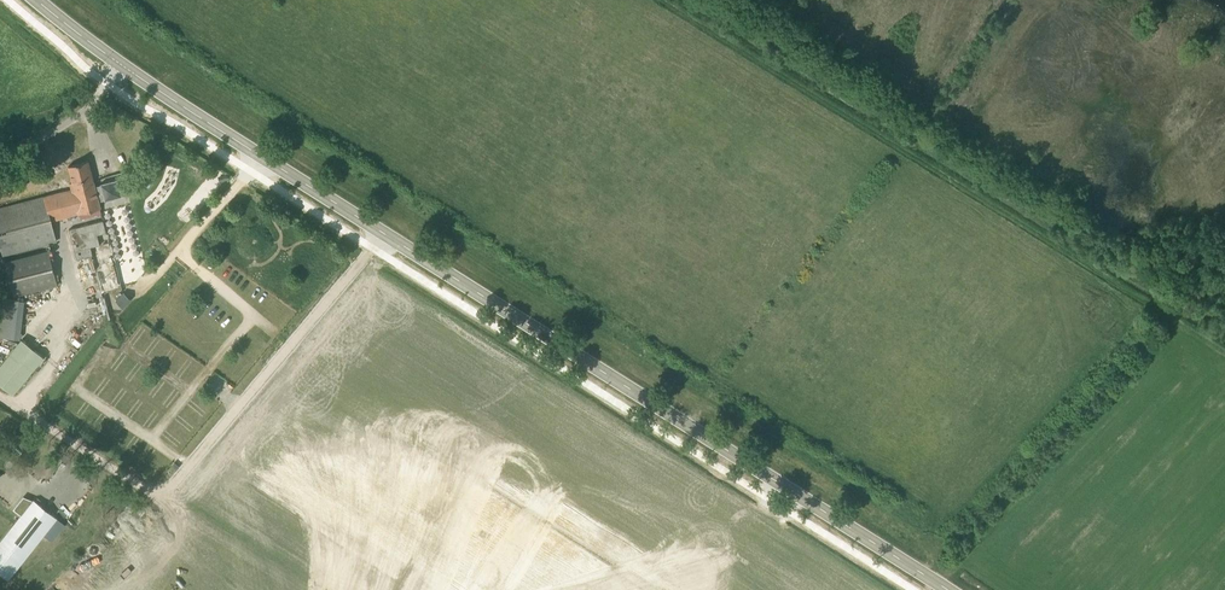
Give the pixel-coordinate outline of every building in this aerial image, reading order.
[(138,182),(151,188),(164,163),(151,157),(138,182)] [(52,220),(57,219),(101,208),(99,201),(105,200),(105,201),(122,196),(118,179),(101,184),(101,185),(95,186),(88,161),(68,166),(73,182),(70,182),(72,189),(46,196),(52,220)] [(3,255),(57,241),(52,220),(46,196),(0,208),(0,242),(3,255)] [(151,230),(159,227),(156,217),(147,220),(151,230)] [(112,245),(110,245),(110,241),(111,241),(110,240),(109,240),(107,233),(108,233),(108,232),(107,232),(104,219),(68,229),(76,260),(92,256),(102,292),(122,287),(121,285),(120,285),(120,286),(102,291),(99,280),(117,275),(118,275),(116,266),(117,266),(117,265),(116,265),(114,258),(115,258),(115,257),(114,257),(113,254),(114,253),(113,253),(111,246),(112,245)] [(49,250),(17,259),(5,262),(14,296),(58,285),(49,250)] [(125,293),(117,302),(123,308),(131,299),(125,293)] [(9,338),(20,339),(24,300),(2,298),(0,313),(0,337),(9,338)] [(0,364),(0,382),(13,393),(44,357),(22,338),(0,364)] [(58,518),(35,501),(0,545),(0,572),(10,580),(58,518)]
